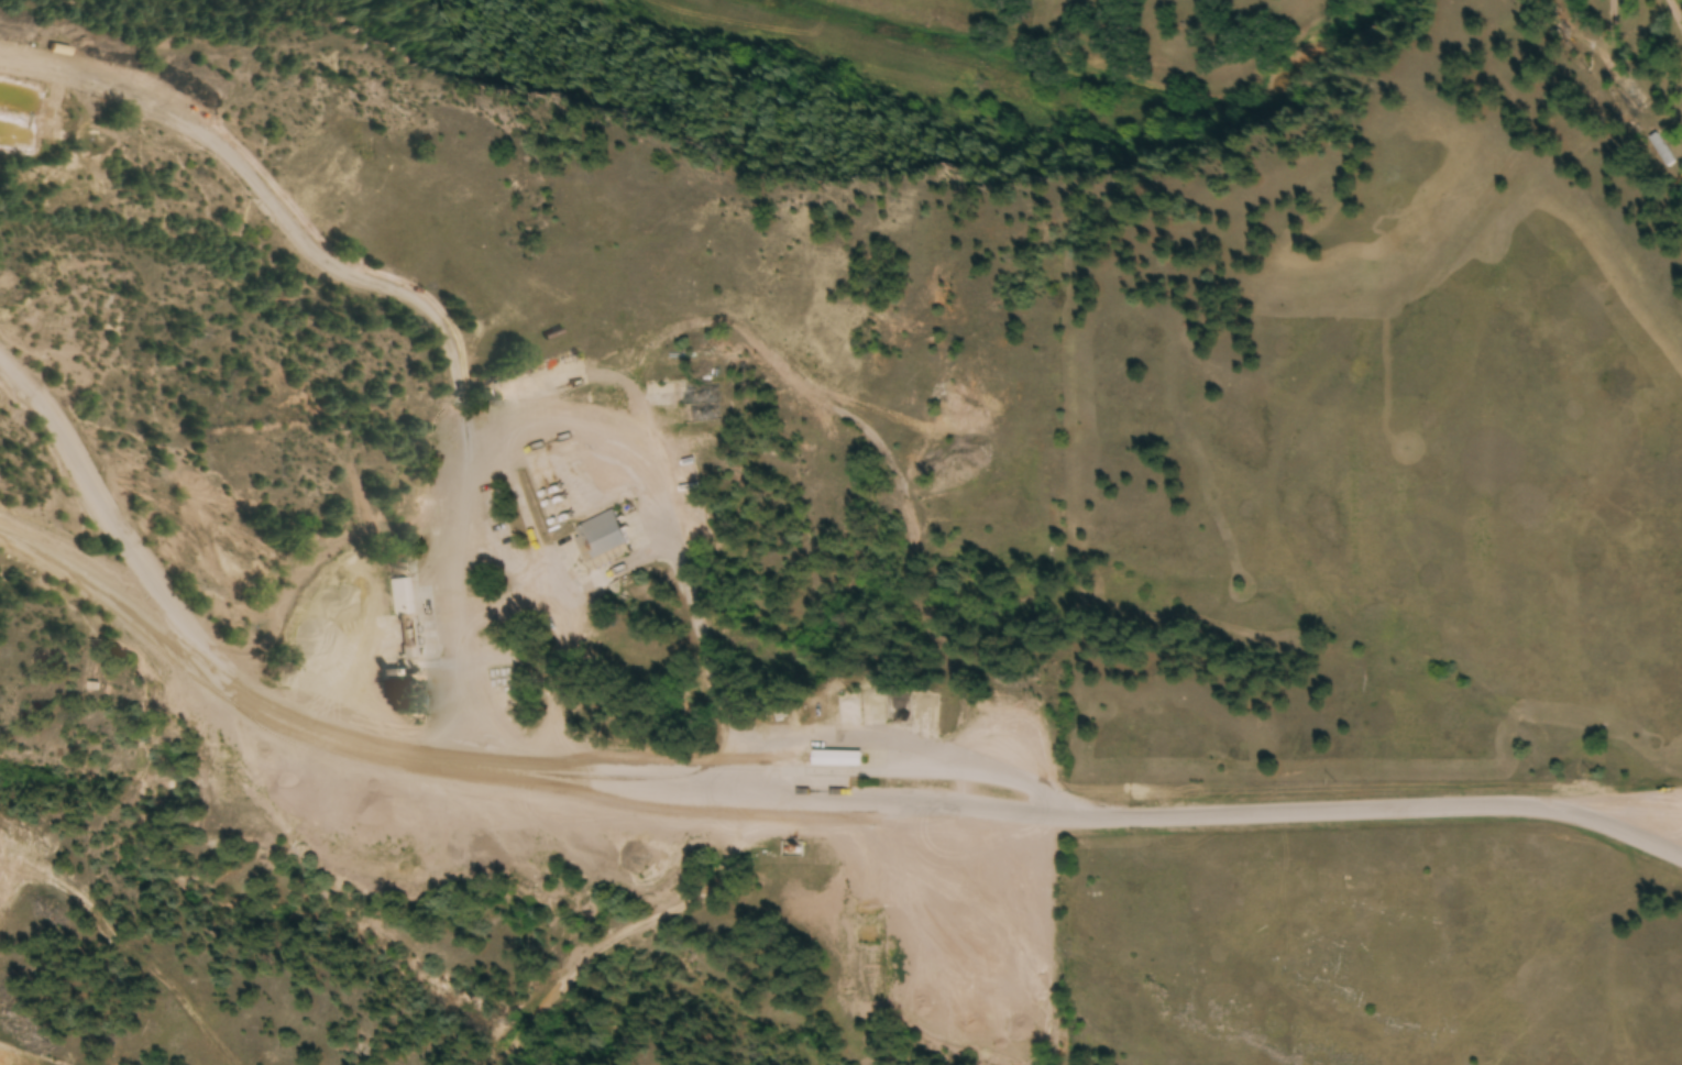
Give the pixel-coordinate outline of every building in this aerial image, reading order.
[(1646,137),(1664,171),(1678,164),(1659,130),(1646,137)] [(717,424),(717,406),(684,406),(684,424),(717,424)] [(625,546),(611,512),(574,527),(587,561),(625,546)] [(811,767),(860,767),(860,752),(811,752),(811,767)]
